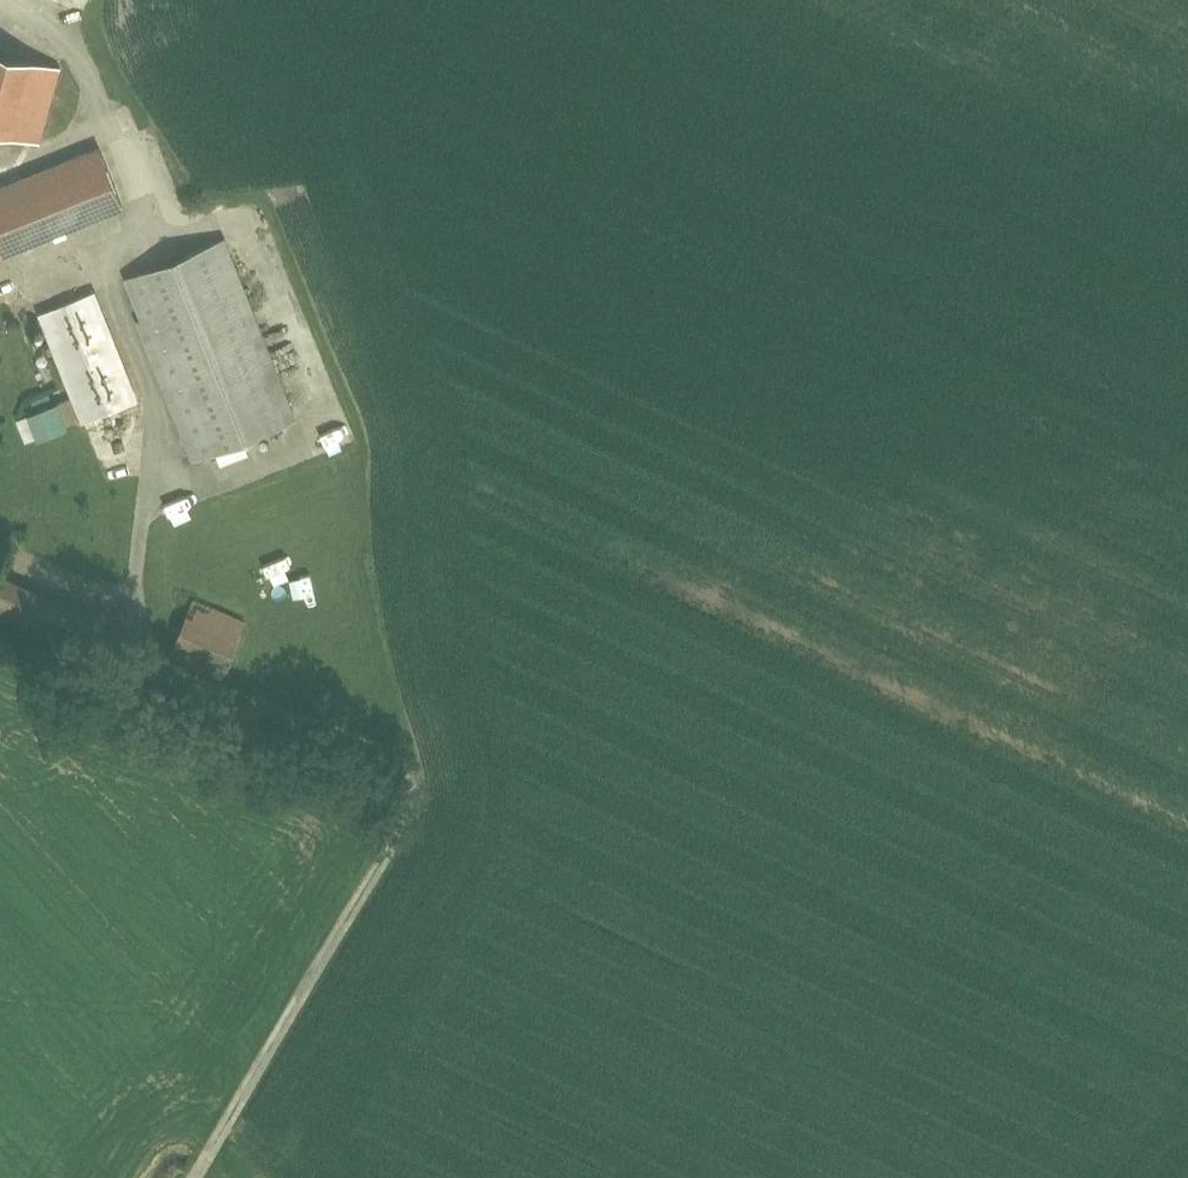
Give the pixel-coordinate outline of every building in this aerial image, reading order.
[(0,34),(0,115),(26,122),(46,47),(0,34)] [(0,189),(0,251),(123,204),(101,148),(0,189)] [(233,223),(128,263),(198,445),(220,437),(249,426),(302,406),(233,223)] [(144,383),(102,275),(43,298),(85,406),(144,383)] [(70,411),(57,378),(38,386),(41,392),(21,400),(31,427),(70,411)] [(249,426),(220,437),(225,449),(254,438),(249,426)] [(5,559),(0,570),(0,596),(70,626),(84,592),(13,562),(5,559)] [(189,596),(168,650),(224,672),(245,618),(189,596)]
